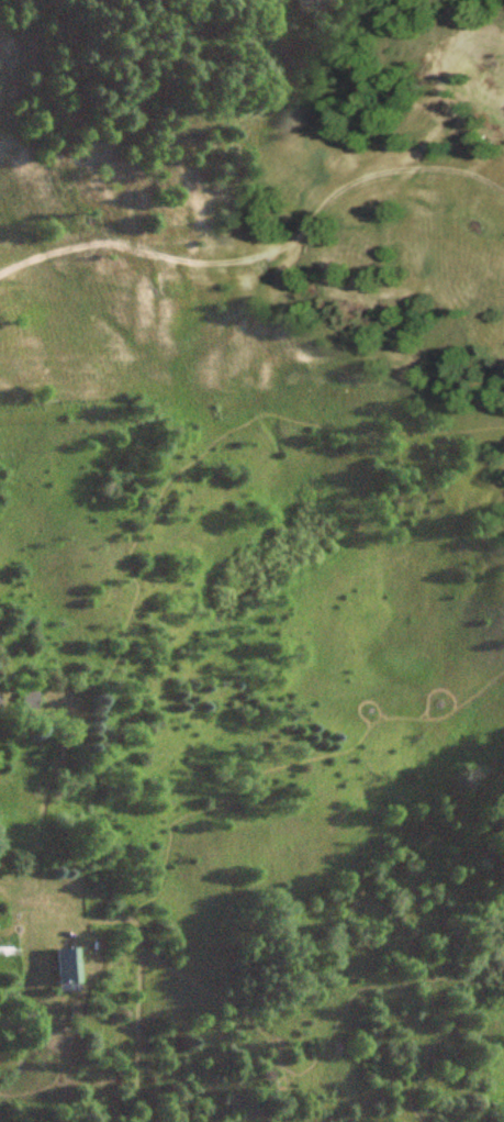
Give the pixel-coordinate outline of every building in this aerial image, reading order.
[(38,708),(38,686),(22,686),(22,708),(38,708)] [(0,946),(0,954),(19,954),(19,946),(0,946)] [(51,987),(75,987),(75,946),(51,946),(51,987)]
